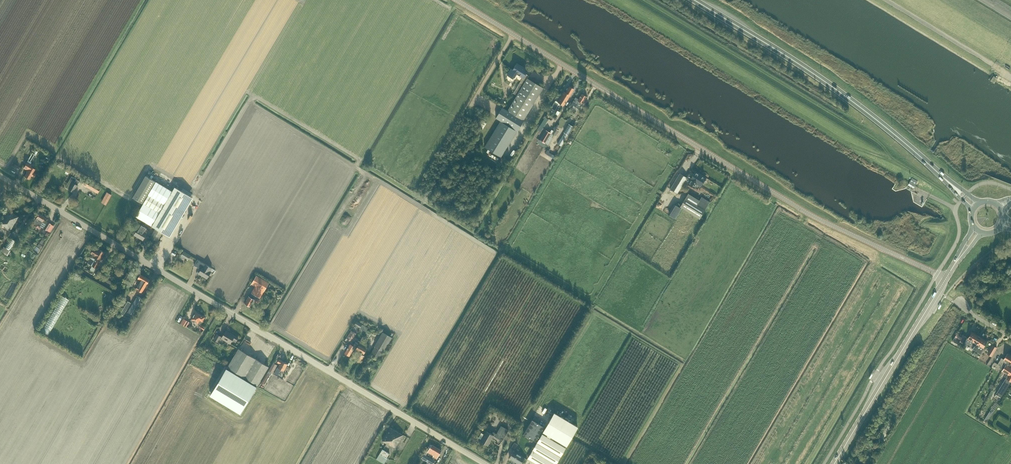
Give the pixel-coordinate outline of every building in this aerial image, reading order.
[(529,76),(526,74),(528,70),(517,63),(513,69),(511,68),(507,75),(513,79),(514,77),(515,78),(517,74),(523,78),(513,93),(517,95),(508,110),(502,107),(496,118),(500,121),(484,147),(501,157),(524,120),(544,88),(528,78),(529,76)] [(564,106),(574,89),(569,86),(565,92),(564,91),(558,102),(564,106)] [(579,109),(587,97),(582,94),(579,99),(576,97),(571,104),(579,109)] [(538,104),(541,106),(545,100),(541,98),(534,110),(538,113),(540,110),(536,108),(538,104)] [(560,125),(557,124),(556,123),(551,132),(552,132),(552,133),(546,130),(540,140),(545,143),(548,145),(551,140),(554,135),(555,135),(558,130),(557,129),(560,125),(559,125),(560,125)] [(564,141),(567,134),(568,135),(573,126),(569,124),(564,132),(561,139),(560,139),(558,144),(561,146),(564,141)] [(934,152),(931,150),(908,188),(909,189),(911,190),(934,152)] [(32,164),(31,163),(35,156),(32,154),(28,162),(27,161),(23,168),(27,170),(26,171),(27,172),(24,176),(30,179),(31,176),(34,177),(36,174),(33,172),(36,169),(31,166),(32,164)] [(697,185),(700,186),(706,178),(695,171),(692,176),(689,174),(687,178),(680,173),(670,189),(677,193),(684,182),(688,184),(687,184),(695,188),(697,185)] [(172,191),(146,176),(145,175),(133,197),(144,203),(136,217),(151,226),(156,228),(150,237),(158,242),(163,233),(170,237),(193,198),(175,187),(172,191)] [(80,181),(77,179),(72,176),(70,180),(66,187),(74,192),(78,185),(80,181)] [(86,179),(82,184),(98,193),(101,188),(86,179)] [(105,205),(111,194),(108,192),(102,203),(105,205)] [(700,200),(693,196),(688,193),(680,207),(699,219),(710,202),(705,199),(702,197),(700,200)] [(675,219),(682,209),(674,204),(668,214),(675,219)] [(19,216),(6,209),(0,219),(0,225),(1,226),(10,232),(19,216)] [(34,225),(36,227),(37,226),(38,225),(46,231),(51,223),(44,220),(45,217),(39,213),(33,223),(34,223),(34,224),(34,225)] [(143,240),(147,233),(149,230),(147,229),(147,228),(141,224),(134,235),(143,240)] [(7,255),(15,241),(11,238),(3,253),(7,255)] [(100,261),(101,260),(105,252),(99,249),(98,251),(94,248),(91,253),(95,256),(96,257),(95,259),(91,257),(90,259),(87,258),(85,261),(96,268),(100,261)] [(205,264),(197,260),(194,265),(201,269),(199,274),(202,276),(203,275),(208,277),(211,271),(213,268),(205,264)] [(141,280),(136,288),(142,292),(150,279),(141,274),(138,278),(141,280)] [(260,298),(267,286),(269,283),(257,276),(252,284),(255,286),(251,293),(252,293),(250,297),(249,296),(247,300),(245,303),(250,306),(254,300),(255,300),(255,302),(257,303),(259,303),(260,301),(259,299),(259,298),(260,298)] [(128,312),(134,316),(144,299),(138,295),(128,312)] [(120,314),(123,315),(131,303),(128,301),(120,314)] [(201,325),(205,317),(196,312),(191,321),(195,323),(195,322),(201,325)] [(236,342),(238,338),(226,330),(222,337),(217,334),(214,339),(221,343),(224,339),(230,343),(232,340),(236,342)] [(356,333),(351,330),(347,338),(352,341),(356,333)] [(392,338),(383,332),(374,346),(375,347),(370,355),(378,360),(383,351),(384,352),(392,338)] [(970,347),(973,341),(977,335),(972,332),(968,338),(963,346),(966,347),(967,346),(970,347)] [(983,338),(977,335),(973,341),(977,344),(976,346),(975,345),(973,349),(975,350),(983,338)] [(987,341),(983,338),(975,350),(981,354),(984,348),(983,347),(987,341)] [(369,345),(367,343),(361,340),(356,349),(359,351),(358,353),(359,354),(356,359),(360,362),(362,359),(363,359),(365,356),(363,355),(369,345)] [(355,350),(358,345),(354,342),(352,345),(350,344),(345,353),(349,355),(353,349),(355,350)] [(992,357),(997,348),(993,346),(988,354),(992,357)] [(258,385),(269,367),(238,348),(227,368),(226,368),(211,394),(240,412),(256,386),(244,379),(245,377),(258,385)] [(1008,353),(1004,359),(1002,358),(998,364),(1001,366),(1000,369),(1003,370),(1003,369),(1010,356),(1010,355),(1008,353)] [(1010,365),(1010,356),(1003,369),(1007,372),(1005,376),(1007,378),(998,393),(1003,396),(1010,382),(1010,365)] [(278,375),(281,370),(284,371),(288,364),(287,363),(286,363),(286,362),(285,362),(279,359),(277,362),(279,364),(278,367),(274,373),(278,375)] [(273,373),(278,365),(273,363),(269,371),(261,384),(264,385),(270,375),(271,372),(273,373)] [(553,440),(554,438),(567,446),(578,426),(554,412),(543,432),(548,434),(547,436),(542,434),(539,440),(537,438),(544,427),(532,419),(523,434),(535,441),(537,442),(528,458),(538,463),(556,463),(566,448),(553,440)] [(501,426),(496,434),(495,436),(502,441),(508,430),(501,426)] [(390,427),(382,441),(392,447),(392,446),(396,448),(403,435),(390,427)] [(495,436),(496,434),(493,432),(492,434),(486,430),(484,434),(481,433),(478,438),(481,439),(481,440),(483,441),(482,442),(488,445),(493,435),(495,436)] [(441,450),(432,445),(429,449),(427,448),(423,454),(424,454),(421,458),(431,463),(433,463),(435,460),(425,455),(427,451),(431,453),(433,455),(434,455),(433,456),(437,458),(441,450)] [(387,458),(390,453),(383,449),(380,454),(379,454),(376,459),(384,463),(388,458),(387,458)] [(524,457),(514,451),(509,458),(519,463),(520,463),(524,457)]
